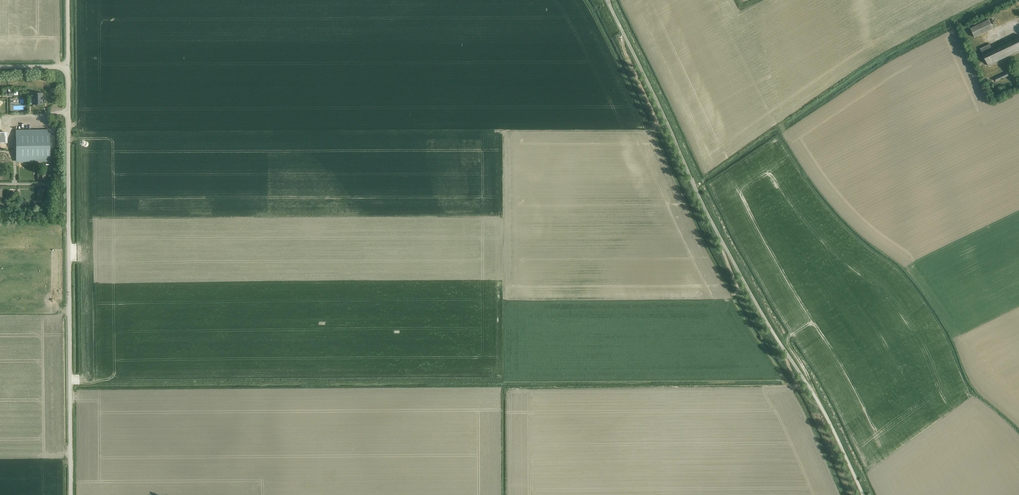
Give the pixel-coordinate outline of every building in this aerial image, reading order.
[(989,19),(970,28),(975,38),(993,28),(989,19)] [(1018,51),(1018,36),(1018,35),(992,48),(990,45),(980,49),(988,66),(1018,51)] [(1008,76),(1007,72),(995,78),(996,82),(1008,76)] [(33,97),(33,105),(42,105),(42,99),(43,99),(43,97),(42,97),(42,93),(33,93),(31,93),(31,97),(33,97)] [(39,130),(16,131),(16,149),(16,161),(33,161),(50,160),(50,146),(50,130),(39,130)]
